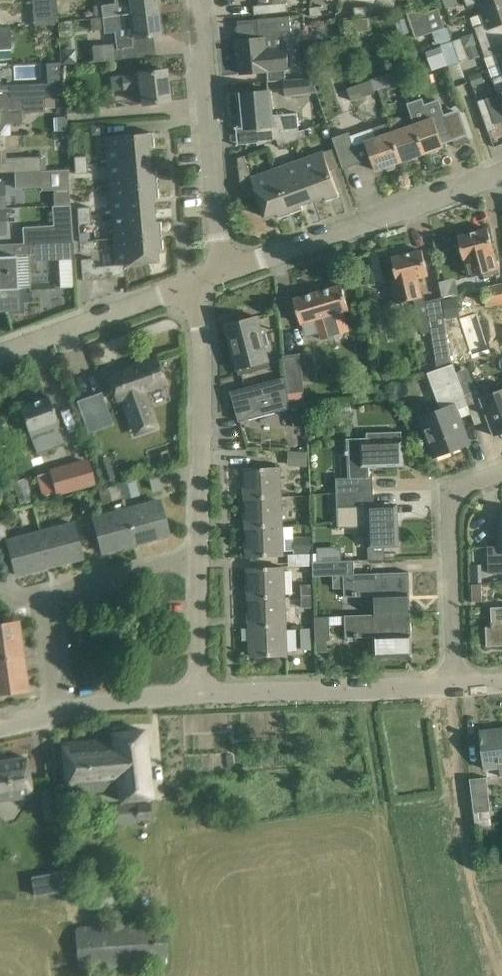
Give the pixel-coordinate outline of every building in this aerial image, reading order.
[(33,26),(59,25),(57,0),(32,0),(33,26)] [(158,9),(157,0),(113,0),(113,3),(92,6),(94,17),(158,9)] [(467,6),(478,2),(482,13),(501,6),(501,0),(465,0),(467,6)] [(288,12),(287,3),(254,6),(255,15),(288,12)] [(322,17),(321,6),(309,7),(310,18),(322,17)] [(355,7),(355,17),(367,16),(366,6),(355,7)] [(482,13),(483,15),(472,19),(475,27),(480,42),(501,34),(501,6),(482,13)] [(161,34),(158,9),(94,17),(95,30),(104,29),(105,33),(115,32),(117,48),(114,49),(113,44),(92,45),(93,61),(136,57),(135,46),(133,47),(131,38),(161,34)] [(425,15),(424,12),(406,13),(416,40),(445,30),(438,11),(425,15)] [(241,74),(268,71),(268,81),(286,80),(285,70),(289,69),(288,47),(273,47),(272,35),(291,33),(290,17),(237,23),(239,41),(238,41),(241,74)] [(369,30),(368,18),(344,21),(345,33),(369,30)] [(11,49),(10,26),(0,27),(0,50),(11,49)] [(485,57),(489,67),(501,63),(501,34),(480,42),(485,57)] [(453,41),(457,52),(465,49),(462,38),(453,41)] [(441,48),(441,46),(426,52),(433,72),(448,66),(444,56),(441,48)] [(465,49),(457,52),(460,62),(469,59),(465,49)] [(499,94),(501,93),(501,63),(489,67),(499,94)] [(112,90),(141,87),(143,103),(168,101),(165,69),(139,72),(139,74),(122,76),(110,77),(112,90)] [(381,76),(371,79),(371,80),(375,91),(403,81),(399,69),(381,76)] [(469,76),(473,87),(483,84),(480,73),(469,76)] [(284,81),(286,98),(311,96),(309,79),(284,81)] [(347,89),(352,102),(376,93),(375,91),(371,80),(347,89)] [(12,98),(45,96),(44,83),(0,85),(0,98),(12,98)] [(256,126),(257,146),(276,139),(290,134),(299,131),(299,130),(298,113),(273,115),(271,91),(242,94),(245,127),(256,126)] [(45,96),(12,98),(13,113),(9,113),(9,109),(0,110),(0,124),(22,123),(21,112),(45,111),(45,96)] [(415,125),(425,154),(443,147),(440,138),(451,134),(440,99),(425,104),(423,98),(408,103),(415,125)] [(487,98),(478,101),(489,132),(498,129),(487,98)] [(92,107),(66,108),(67,121),(93,120),(92,107)] [(93,135),(101,134),(101,123),(92,124),(93,135)] [(403,161),(393,133),(390,123),(363,132),(376,170),(384,167),(389,171),(396,169),(397,163),(403,161)] [(393,133),(403,161),(425,154),(415,125),(393,133)] [(290,134),(293,143),(306,138),(303,129),(299,131),(290,134)] [(108,162),(149,158),(148,147),(154,146),(153,132),(106,136),(108,162)] [(350,132),(333,138),(344,169),(360,164),(350,132)] [(276,139),(279,148),(293,143),(290,134),(276,139)] [(16,171),(41,170),(41,156),(7,158),(6,149),(0,150),(0,172),(16,171)] [(323,151),(299,160),(313,200),(325,196),(327,201),(340,197),(323,151)] [(87,172),(87,155),(74,156),(74,173),(87,172)] [(280,218),(291,214),(275,168),(251,177),(244,156),(238,158),(240,182),(246,196),(249,197),(257,194),(265,217),(278,213),(280,218)] [(110,187),(157,183),(156,169),(150,170),(149,158),(108,162),(110,187)] [(313,200),(299,160),(275,168),(291,214),(303,210),(302,204),(313,200)] [(69,169),(41,170),(16,171),(17,188),(42,186),(42,190),(70,189),(69,169)] [(112,213),(153,210),(152,198),(158,197),(157,183),(110,187),(112,213)] [(28,243),(73,241),(71,205),(52,206),(53,225),(47,225),(48,230),(27,231),(28,243)] [(91,224),(90,206),(77,207),(78,224),(91,224)] [(114,238),(162,235),(161,221),(154,221),(153,210),(112,213),(114,238)] [(501,275),(488,229),(459,237),(467,269),(482,265),(486,279),(501,275)] [(162,235),(114,238),(116,265),(95,266),(94,258),(81,259),(83,280),(125,277),(124,262),(157,260),(156,249),(163,248),(162,235)] [(73,241),(29,243),(29,261),(74,259),(73,241)] [(445,323),(442,303),(442,298),(426,301),(424,292),(421,292),(418,279),(427,277),(421,250),(391,257),(397,283),(392,284),(396,303),(414,299),(422,334),(431,332),(436,361),(451,356),(445,323)] [(0,256),(0,312),(20,311),(17,255),(0,256)] [(349,332),(343,312),(349,310),(341,285),(294,299),(301,324),(315,320),(321,340),(349,332)] [(486,311),(501,307),(501,287),(482,290),(486,311)] [(457,300),(442,303),(445,323),(461,320),(457,300)] [(257,317),(225,325),(236,368),(238,375),(257,370),(255,364),(268,361),(265,349),(269,348),(266,335),(262,336),(257,317)] [(144,391),(166,383),(156,355),(107,372),(118,400),(122,399),(130,422),(152,414),(144,391)] [(283,356),(286,377),(288,394),(304,392),(299,355),(283,356)] [(454,410),(467,405),(463,394),(453,363),(428,372),(441,408),(422,415),(436,455),(467,444),(454,410)] [(290,408),(288,394),(286,377),(231,391),(239,421),(290,408)] [(355,390),(366,399),(371,393),(361,383),(355,390)] [(463,394),(467,405),(468,405),(474,425),(488,420),(493,435),(501,432),(501,388),(479,396),(476,389),(463,394)] [(89,433),(102,428),(98,417),(109,413),(101,392),(77,401),(89,433)] [(37,453),(66,443),(49,396),(20,407),(37,453)] [(291,416),(294,429),(304,426),(301,413),(291,416)] [(337,478),(338,493),(372,492),(372,478),(369,478),(369,466),(402,465),(401,430),(368,431),(368,438),(347,438),(348,450),(345,450),(345,456),(348,456),(349,477),(337,478)] [(307,452),(289,452),(289,467),(307,467),(307,452)] [(105,481),(115,477),(108,457),(97,461),(105,481)] [(96,485),(88,458),(49,469),(53,482),(40,486),(43,497),(56,493),(57,496),(96,485)] [(282,497),(281,468),(243,469),(244,498),(282,497)] [(135,479),(118,483),(122,496),(123,496),(139,492),(135,479)] [(118,483),(98,488),(102,503),(122,498),(122,496),(118,483)] [(371,558),(386,557),(386,546),(398,546),(397,505),(373,506),(372,492),(338,493),(338,526),(336,526),(336,531),(340,530),(340,527),(370,527),(371,546),(371,558)] [(244,498),(245,527),(283,526),(282,497),(244,498)] [(140,509),(127,513),(134,539),(148,536),(149,540),(169,534),(160,500),(139,505),(140,509)] [(114,511),(92,517),(101,552),(121,547),(120,543),(134,539),(127,513),(115,516),(114,511)] [(489,572),(501,572),(501,513),(501,545),(488,545),(489,572)] [(73,522),(40,531),(48,562),(63,558),(64,562),(82,557),(73,522)] [(294,551),(294,537),(293,527),(283,528),(283,526),(245,527),(246,557),(284,555),(284,551),(294,551)] [(16,575),(35,570),(33,565),(48,562),(40,531),(6,540),(16,575)] [(312,536),(294,537),(294,551),(294,554),(313,553),(312,536)] [(379,596),(379,614),(411,612),(410,572),(355,574),(355,560),(313,562),(314,577),(334,576),(345,576),(345,589),(346,597),(379,596)] [(285,596),(284,567),(247,568),(248,597),(285,596)] [(480,583),(480,575),(470,575),(470,583),(480,583)] [(335,589),(345,589),(345,576),(334,576),(335,589)] [(312,596),(311,585),(301,585),(302,596),(312,596)] [(473,585),(473,601),(483,601),(483,585),(473,585)] [(248,597),(249,627),(286,625),(285,596),(248,597)] [(302,608),(312,608),(312,597),(302,598),(302,608)] [(491,607),(494,645),(501,644),(501,606),(491,607)] [(375,656),(376,659),(412,657),(411,612),(379,614),(345,616),(346,638),(381,637),(381,655),(375,656)] [(316,641),(330,641),(330,617),(315,617),(316,641)] [(18,657),(16,642),(20,641),(17,621),(0,624),(0,659),(18,657)] [(249,627),(250,656),(287,654),(286,625),(249,627)] [(27,691),(24,670),(20,671),(18,657),(0,659),(0,695),(27,691)] [(498,732),(498,729),(481,731),(486,775),(501,773),(501,731),(498,732)] [(120,801),(151,798),(144,730),(113,734),(114,738),(63,743),(68,794),(119,789),(120,801)] [(26,757),(0,762),(0,802),(33,797),(26,757)] [(474,813),(490,811),(487,778),(470,779),(474,813)] [(151,803),(135,804),(116,805),(118,826),(137,824),(136,820),(152,819),(151,803)] [(37,875),(39,895),(64,893),(62,873),(37,875)] [(76,927),(79,970),(169,964),(165,921),(76,927)]
